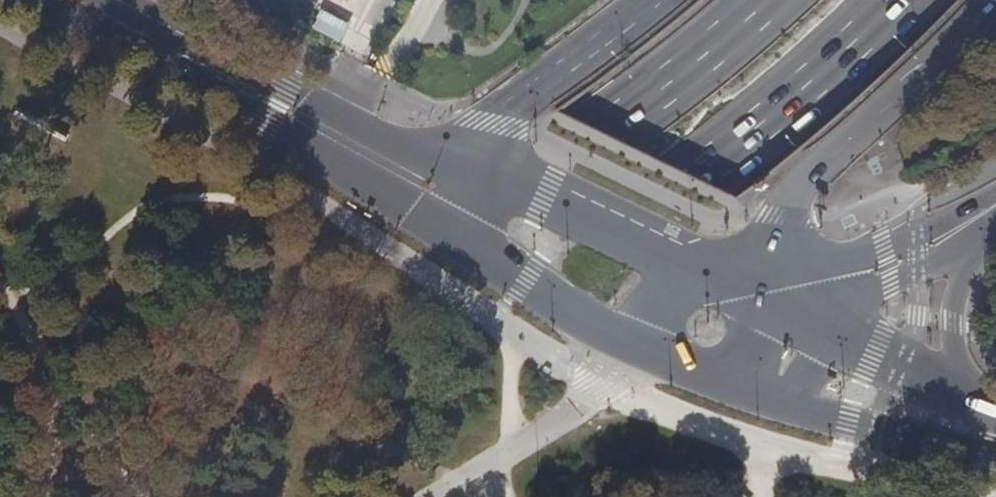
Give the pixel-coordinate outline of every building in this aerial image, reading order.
[(322,10),(314,30),(342,41),(350,21),(322,10)]
